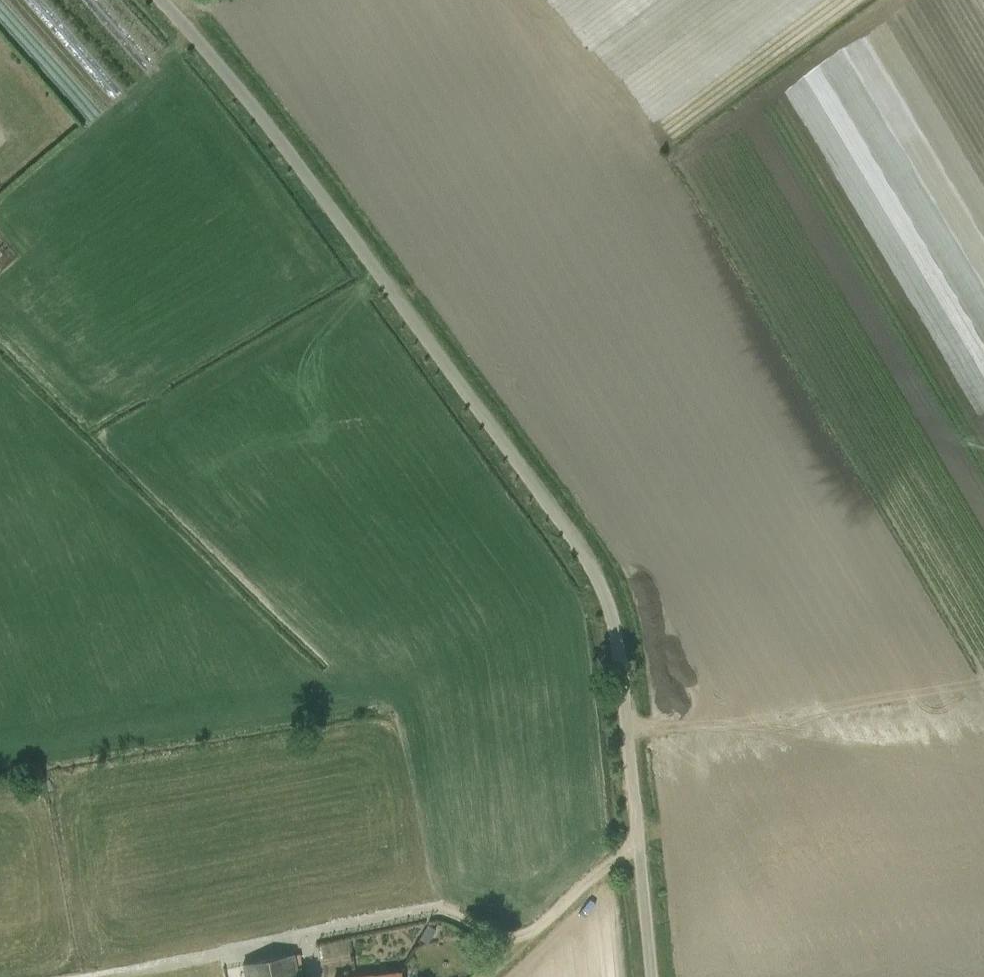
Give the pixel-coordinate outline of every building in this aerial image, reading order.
[(244,976),(298,976),(293,954),(271,959),(271,960),(253,964),(241,966),(244,976)]
